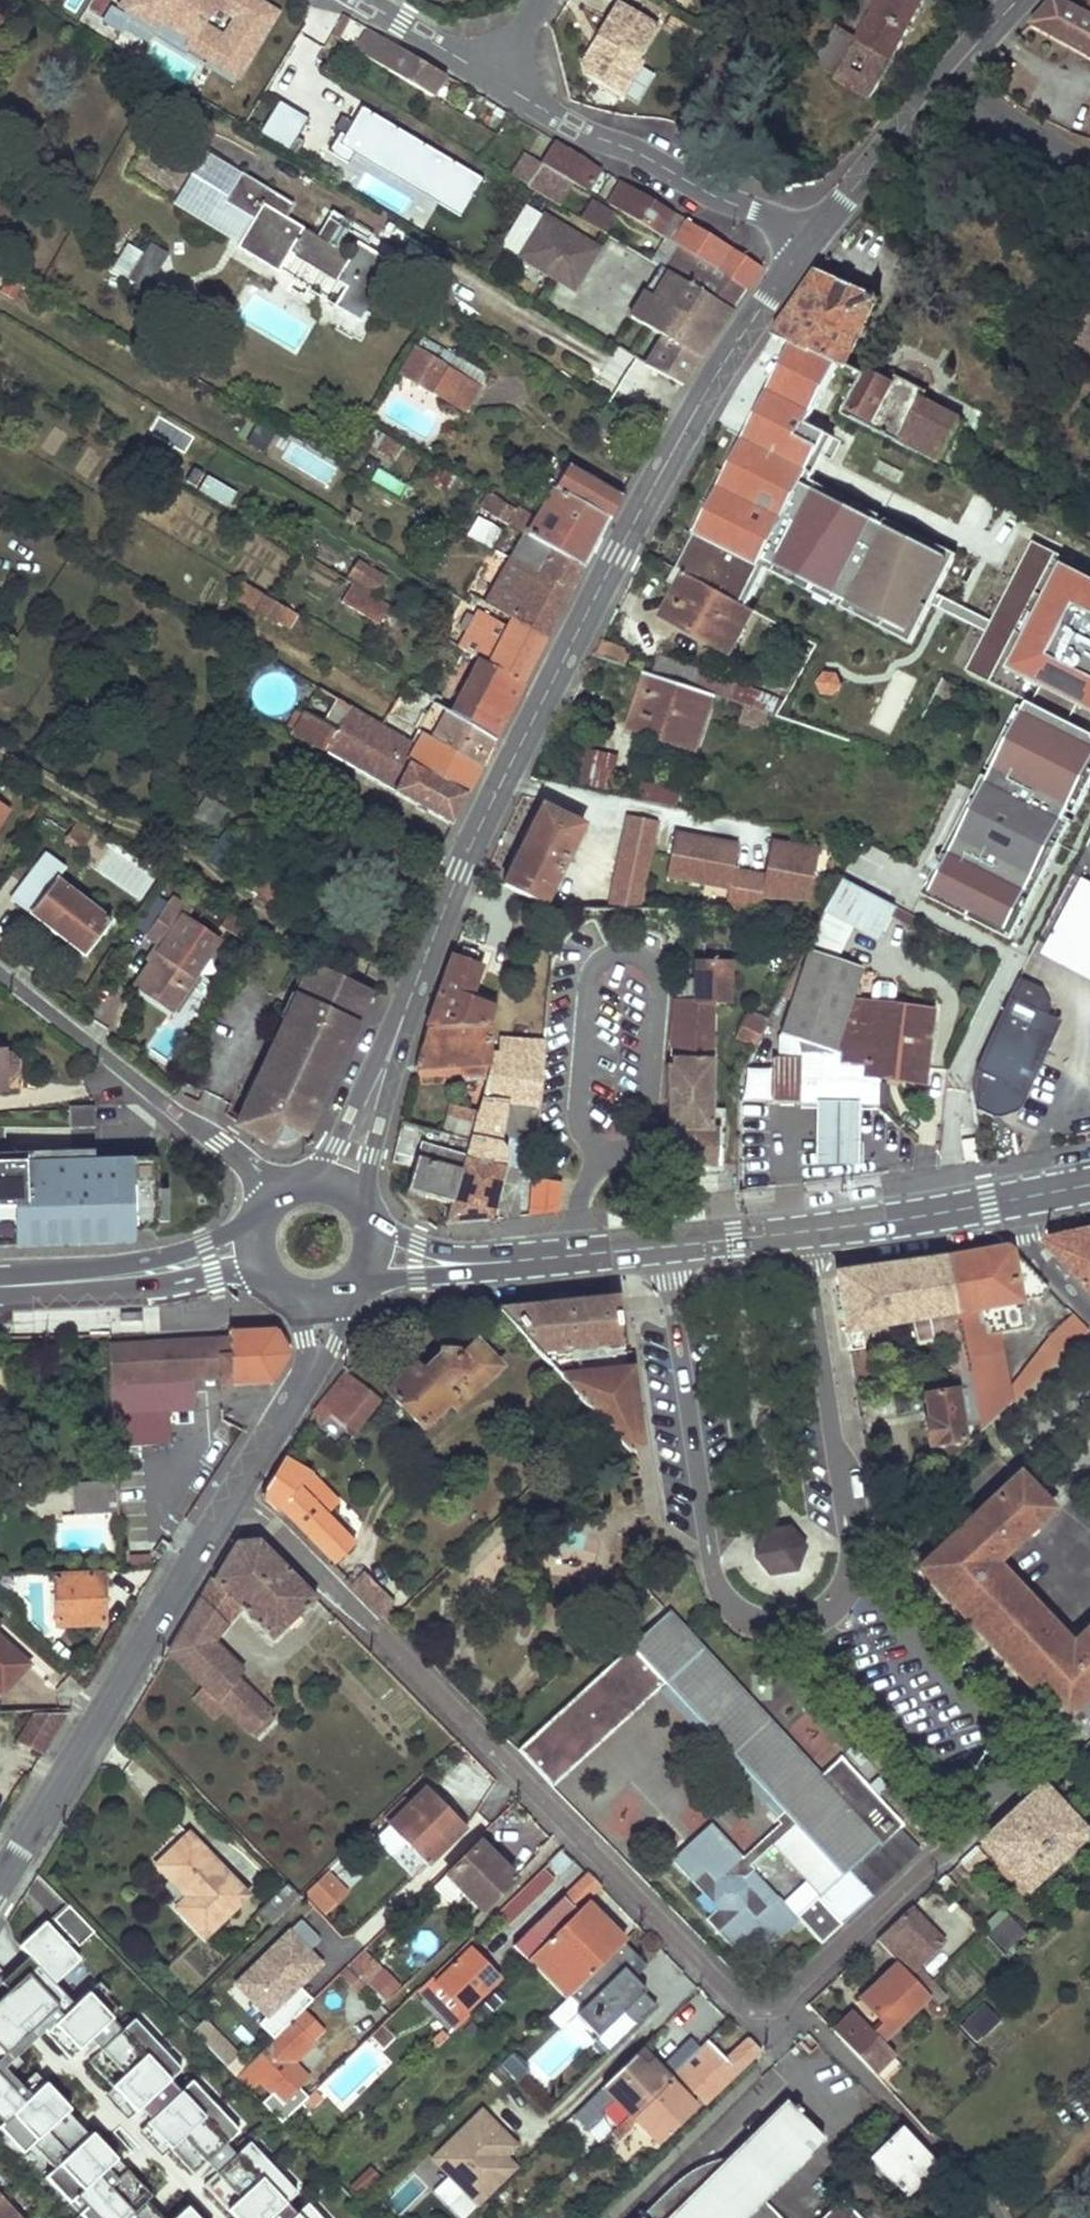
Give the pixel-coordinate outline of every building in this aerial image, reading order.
[(120,7),(155,27),(159,21),(191,40),(187,47),(222,68),(225,63),(241,73),(255,49),(244,44),(267,6),(257,0),(124,0),(120,7)] [(870,11),(875,14),(859,41),(836,27),(814,63),(836,77),(834,79),(869,100),(893,61),(926,0),(875,0),(870,11)] [(1030,24),(1089,58),(1089,13),(1065,0),(1051,0),(1030,24)] [(1073,4),(1089,12),(1089,1),(1087,0),(1075,0),(1073,4)] [(657,25),(619,2),(597,37),(606,42),(586,75),(621,96),(642,61),(637,59),(657,25)] [(277,12),(267,6),(244,44),(255,49),(277,12)] [(128,21),(110,11),(104,21),(122,31),(128,21)] [(159,21),(155,27),(187,47),(191,40),(159,21)] [(367,29),(354,50),(433,98),(446,77),(367,29)] [(582,62),(586,75),(606,42),(597,37),(582,62)] [(241,73),(225,63),(222,68),(219,73),(235,82),(241,73)] [(309,117),(279,99),(259,133),(296,155),(305,141),(298,137),(309,117)] [(363,106),(346,133),(342,131),(330,150),(349,162),(355,152),(360,143),(444,195),(439,203),(461,216),(484,179),(363,106)] [(360,143),(355,152),(439,203),(444,195),(360,143)] [(555,143),(542,165),(572,183),(586,191),(599,169),(555,143)] [(542,165),(526,155),(513,175),(528,184),(527,186),(559,205),(572,183),(542,165)] [(285,219),(293,205),(241,174),(224,202),(253,220),(241,241),(236,248),(277,272),(288,254),(345,288),(333,307),(360,323),(374,299),(369,296),(389,263),(356,244),(348,257),(337,250),(348,231),(328,219),(316,238),(285,219)] [(621,183),(608,204),(660,236),(674,214),(621,183)] [(224,202),(218,198),(205,219),(241,241),(253,220),(224,202)] [(591,202),(581,219),(601,232),(612,214),(591,202)] [(596,249),(525,205),(501,245),(572,288),(596,249)] [(745,291),(761,268),(674,214),(660,236),(665,239),(714,270),(745,291)] [(165,259),(129,239),(111,271),(147,291),(165,259)] [(676,277),(677,273),(731,312),(745,291),(714,270),(665,239),(652,261),(660,267),(669,272),(676,277)] [(669,272),(660,267),(645,292),(654,298),(669,272)] [(845,365),(876,299),(817,271),(773,334),(845,365)] [(645,292),(629,318),(662,337),(645,365),(682,385),(731,312),(677,273),(676,277),(669,272),(654,298),(645,292)] [(837,365),(794,346),(679,569),(680,570),(734,599),(749,607),(752,609),(770,573),(911,645),(958,555),(886,520),(813,481),(836,438),(806,422),(837,365)] [(415,350),(396,382),(423,398),(428,391),(464,412),(487,375),(463,362),(457,374),(415,350)] [(863,374),(844,408),(871,423),(889,389),(863,374)] [(938,463),(959,423),(918,402),(903,430),(888,422),(884,430),(899,438),(897,442),(910,449),(938,463)] [(266,453),(273,434),(257,428),(250,447),(266,453)] [(515,511),(506,524),(526,535),(583,569),(620,496),(567,466),(535,519),(517,508),(515,511)] [(402,499),(410,487),(377,468),(370,481),(402,499)] [(493,498),(485,513),(505,525),(506,524),(515,511),(493,498)] [(354,526),(361,513),(352,508),(345,521),(354,526)] [(474,518),(467,538),(483,544),(491,524),(474,518)] [(576,581),(583,569),(526,535),(511,560),(569,594),(576,581)] [(1033,541),(968,672),(1022,699),(1089,734),(1089,570),(1033,541)] [(558,618),(570,594),(569,594),(511,560),(486,605),(512,619),(547,641),(558,618)] [(376,593),(385,578),(357,561),(349,575),(376,593)] [(676,568),(668,582),(679,588),(684,590),(678,602),(672,599),(663,617),(730,653),(754,610),(752,609),(749,607),(734,599),(680,570),(679,569),(676,568)] [(340,602),(378,625),(389,606),(352,583),(340,602)] [(242,584),(232,600),(255,613),(264,598),(264,597),(242,584)] [(679,588),(672,599),(678,602),(684,590),(679,588)] [(274,625),(276,622),(283,609),(264,598),(255,613),(274,625)] [(276,622),(288,630),(297,616),(284,608),(283,609),(276,622)] [(512,619),(508,628),(479,612),(465,640),(448,630),(443,639),(480,660),(523,685),(534,664),(547,641),(512,619)] [(269,657),(274,647),(261,640),(255,650),(269,657)] [(807,640),(780,689),(789,694),(816,645),(807,640)] [(626,666),(628,658),(622,655),(624,649),(601,641),(594,655),(626,666)] [(661,657),(655,676),(714,695),(749,707),(768,714),(775,716),(783,704),(785,701),(661,657)] [(480,660),(451,715),(494,740),(507,716),(523,685),(480,660)] [(648,673),(630,728),(696,750),(714,695),(655,676),(648,673)] [(836,676),(825,674),(818,682),(823,692),(833,694),(840,685),(836,676)] [(431,699),(429,702),(432,704),(437,707),(442,699),(434,694),(431,699)] [(1022,699),(924,895),(1013,941),(1089,789),(1089,734),(1022,699)] [(336,731),(351,707),(340,700),(325,725),(336,731)] [(487,754),(494,740),(451,715),(437,707),(432,704),(418,731),(421,734),(480,768),(487,754)] [(406,761),(415,745),(411,743),(351,707),(336,731),(325,725),(306,714),(292,737),(324,753),(452,826),(459,811),(466,795),(406,761)] [(749,707),(744,721),(758,725),(759,720),(765,722),(768,714),(749,707)] [(421,734),(418,731),(411,743),(415,745),(421,734)] [(415,745),(406,761),(466,795),(473,781),(480,768),(421,734),(415,745)] [(608,790),(615,757),(588,751),(581,783),(608,790)] [(641,800),(674,806),(679,780),(646,773),(641,800)] [(196,821),(213,829),(222,811),(204,803),(196,821)] [(543,906),(583,826),(542,805),(502,886),(520,894),(543,906)] [(658,822),(627,816),(607,908),(639,909),(658,822)] [(74,828),(67,838),(81,848),(89,839),(74,828)] [(818,849),(771,840),(764,875),(733,869),(738,844),(674,832),(665,877),(728,889),(723,912),(756,914),(761,892),(808,901),(818,849)] [(1046,955),(1089,977),(1089,848),(1088,847),(1073,876),(1084,881),(1046,955)] [(46,854),(37,865),(57,880),(65,868),(46,854)] [(83,956),(110,921),(57,880),(37,865),(10,900),(83,956)] [(245,890),(261,900),(268,889),(270,885),(254,875),(245,890)] [(840,879),(823,911),(878,939),(894,907),(840,879)] [(261,900),(276,908),(282,898),(268,889),(261,900)] [(162,946),(135,986),(170,1010),(217,941),(183,919),(188,910),(173,900),(148,937),(162,946)] [(825,914),(810,947),(825,954),(840,921),(825,914)] [(234,918),(228,915),(220,926),(226,930),(234,918)] [(234,918),(226,930),(243,942),(251,930),(234,918)] [(463,949),(460,958),(474,963),(477,954),(463,949)] [(862,1076),(868,1028),(842,1025),(851,998),(861,968),(808,951),(780,1035),(796,1040),(800,1052),(799,1058),(771,1058),(771,1103),(815,1104),(858,1104),(862,1105),(862,1076)] [(491,1027),(495,1006),(469,997),(481,965),(474,963),(460,958),(452,955),(426,1029),(491,1027)] [(235,1122),(262,1141),(265,1137),(274,1141),(275,1137),(295,1130),(299,1132),(313,1101),(339,1046),(357,1008),(366,988),(311,961),(300,984),(303,985),(287,1020),(284,1019),(235,1122)] [(718,1166),(719,1134),(717,1131),(715,1130),(711,1130),(712,1059),(710,1059),(711,1003),(727,1003),(728,965),(695,964),(695,1002),(674,1002),(670,1042),(671,1042),(671,1065),(667,1066),(667,1101),(668,1101),(668,1165),(718,1166)] [(1018,980),(1009,1000),(1045,1016),(1049,1008),(1040,990),(1018,980)] [(371,990),(366,988),(357,1008),(362,1010),(371,990)] [(924,1084),(933,1008),(851,998),(842,1025),(868,1028),(862,1076),(866,1076),(924,1084)] [(976,1071),(972,1093),(973,1104),(1008,1120),(1054,1021),(1045,1016),(1009,1000),(976,1071)] [(736,1042),(758,1049),(767,1019),(746,1013),(736,1042)] [(486,1080),(490,1064),(490,1054),(491,1027),(426,1029),(419,1051),(414,1069),(461,1065),(463,1083),(486,1080)] [(530,1044),(501,1043),(500,1055),(543,1058),(543,1042),(530,1041),(530,1044)] [(313,1101),(318,1103),(344,1048),(339,1046),(313,1101)] [(6,1078),(11,1076),(15,1073),(17,1065),(17,1062),(14,1058),(10,1055),(5,1054),(5,1049),(0,1049),(0,1078),(6,1078)] [(450,1205),(444,1224),(491,1220),(507,1153),(500,1143),(501,1131),(505,1104),(539,1108),(543,1058),(500,1055),(490,1054),(490,1064),(486,1080),(476,1114),(469,1139),(464,1156),(450,1205)] [(862,1076),(862,1105),(875,1105),(876,1081),(865,1081),(866,1076),(862,1076)] [(858,1104),(815,1104),(814,1134),(814,1164),(857,1165),(858,1134),(858,1104)] [(469,1139),(476,1114),(449,1106),(443,1133),(469,1139)] [(72,1109),(73,1127),(93,1126),(92,1107),(72,1109)] [(443,1133),(401,1123),(392,1162),(413,1168),(420,1144),(464,1156),(469,1139),(443,1133)] [(450,1205),(464,1156),(420,1144),(413,1168),(406,1192),(421,1196),(450,1205)] [(0,1155),(0,1164),(89,1161),(89,1152),(0,1155)] [(132,1244),(132,1233),(154,1233),(151,1156),(142,1157),(142,1160),(0,1164),(0,1248),(132,1244)] [(532,1213),(531,1215),(555,1212),(557,1183),(535,1181),(532,1213)] [(671,1208),(649,1210),(650,1219),(672,1216),(671,1208)] [(1089,1292),(1089,1230),(1076,1233),(1047,1239),(1046,1243),(1089,1292)] [(985,1251),(945,1258),(967,1371),(979,1433),(1086,1331),(1088,1330),(1074,1316),(1050,1339),(1054,1342),(1012,1386),(1010,1388),(1006,1375),(1002,1353),(993,1355),(987,1329),(998,1327),(999,1333),(1025,1329),(1020,1301),(1043,1297),(1048,1288),(1016,1255),(1006,1248),(985,1251)] [(837,1273),(857,1393),(883,1387),(877,1350),(863,1352),(859,1329),(910,1321),(914,1340),(945,1334),(952,1373),(956,1373),(967,1371),(945,1258),(930,1260),(859,1270),(837,1273)] [(567,1303),(497,1311),(628,1453),(636,1450),(624,1353),(608,1355),(609,1360),(598,1361),(581,1371),(576,1361),(604,1357),(602,1345),(623,1343),(618,1298),(567,1303)] [(993,1355),(1002,1353),(999,1333),(998,1327),(987,1329),(993,1355)] [(231,1337),(109,1344),(114,1449),(171,1445),(169,1414),(196,1413),(194,1379),(220,1378),(220,1386),(272,1382),(288,1357),(273,1331),(231,1332),(231,1337)] [(414,1365),(386,1391),(420,1428),(447,1402),(453,1409),(498,1367),(475,1343),(458,1360),(454,1356),(454,1351),(440,1351),(440,1355),(421,1372),(414,1365)] [(624,1353),(623,1343),(602,1345),(604,1357),(576,1361),(581,1371),(598,1361),(609,1360),(608,1355),(624,1353)] [(924,1420),(933,1476),(979,1433),(967,1371),(956,1373),(959,1389),(947,1391),(947,1389),(927,1391),(927,1394),(924,1395),(928,1420),(924,1420)] [(379,1399),(346,1372),(313,1413),(321,1420),(328,1412),(353,1432),(379,1399)] [(311,1475),(285,1459),(262,1497),(276,1511),(279,1508),(335,1565),(354,1546),(298,1488),(311,1475)] [(1089,1695),(1089,1629),(1072,1645),(995,1563),(1053,1509),(1019,1473),(936,1552),(919,1568),(925,1575),(1003,1658),(1005,1660),(1012,1667),(1030,1686),(1029,1687),(1062,1721),(1089,1695)] [(116,1477),(70,1479),(72,1511),(117,1509),(116,1477)] [(774,1571),(791,1568),(799,1550),(785,1534),(766,1539),(760,1557),(774,1571)] [(203,1595),(169,1652),(204,1686),(193,1698),(213,1720),(225,1709),(255,1739),(275,1719),(270,1714),(271,1713),(236,1679),(242,1673),(211,1642),(240,1609),(272,1641),(316,1599),(283,1565),(257,1539),(234,1542),(203,1595)] [(350,1586),(387,1624),(395,1616),(389,1609),(395,1603),(364,1572),(350,1586)] [(100,1578),(54,1580),(56,1627),(103,1624),(100,1578)] [(819,1944),(917,1855),(847,1778),(853,1772),(840,1758),(819,1777),(667,1611),(517,1748),(551,1785),(664,1682),(784,1813),(795,1825),(770,1847),(816,1898),(795,1917),(798,1921),(819,1944)] [(4,1697),(27,1674),(14,1655),(0,1642),(0,1693),(4,1697)] [(63,1718),(33,1718),(19,1744),(41,1754),(63,1718)] [(847,1778),(917,1855),(920,1851),(899,1829),(902,1825),(853,1772),(847,1778)] [(426,1866),(464,1827),(426,1789),(387,1827),(404,1843),(426,1866)] [(1004,1866),(1026,1890),(1087,1834),(1065,1810),(1061,1814),(1038,1789),(985,1837),(1008,1863),(1004,1866)] [(770,1847),(795,1825),(784,1813),(775,1820),(780,1825),(742,1859),(749,1866),(770,1847)] [(747,1945),(759,1957),(798,1921),(795,1917),(749,1866),(742,1859),(711,1824),(671,1860),(716,1910),(705,1920),(736,1955),(747,1945)] [(378,1836),(395,1852),(404,1843),(387,1827),(378,1836)] [(204,1936),(246,1896),(188,1835),(157,1866),(188,1897),(177,1908),(204,1936)] [(481,1912),(514,1880),(479,1842),(445,1875),(461,1891),(481,1912)] [(984,1858),(975,1847),(936,1883),(946,1894),(984,1858)] [(548,1863),(495,1914),(508,1927),(560,1876),(548,1863)] [(326,1872),(309,1888),(327,1906),(322,1911),(325,1915),(347,1894),(326,1872)] [(461,1891),(445,1875),(433,1886),(449,1902),(461,1891)] [(513,1949),(526,1962),(528,1960),(586,1903),(600,1889),(587,1876),(513,1949)] [(258,1913),(271,1926),(272,1925),(299,1898),(286,1885),(258,1913)] [(309,1888),(304,1893),(322,1911),(327,1906),(309,1888)] [(625,1942),(586,1903),(528,1960),(566,1999),(571,1995),(624,1943),(625,1942)] [(909,1909),(876,1940),(898,1963),(903,1968),(910,1975),(943,1944),(909,1909)] [(988,1935),(1008,1954),(1028,1933),(1008,1914),(988,1935)] [(319,1940),(300,1921),(288,1932),(307,1951),(319,1940)] [(45,1923),(19,1947),(28,1957),(0,1983),(15,1999),(24,2008),(30,2003),(46,2021),(39,2027),(43,2031),(69,2059),(95,2034),(111,2020),(112,2019),(98,2005),(110,1994),(99,1983),(74,2006),(53,1984),(79,1960),(45,1923)] [(369,1940),(358,1928),(337,1947),(348,1959),(369,1940)] [(288,1932),(249,1971),(263,1985),(263,1989),(251,2001),(266,2017),(259,2025),(273,2039),(311,2002),(296,1987),(319,1964),(288,1932)] [(634,1979),(647,1967),(624,1943),(571,1995),(583,2008),(581,2010),(603,2032),(598,2037),(594,2040),(608,2054),(656,2007),(643,1993),(646,1991),(634,1979)] [(383,1969),(364,1950),(351,1962),(369,1982),(383,1969)] [(463,2012),(497,1979),(470,1952),(436,1984),(463,2012)] [(903,1968),(898,1963),(860,2000),(865,2005),(903,1968)] [(874,2075),(892,2057),(880,2044),(929,1997),(923,1990),(910,1975),(903,1968),(865,2005),(883,2024),(871,2035),(852,2014),(833,2032),(874,2075)] [(249,1971),(234,1985),(251,2001),(263,1989),(263,1985),(249,1971)] [(941,1974),(923,1990),(929,1997),(937,2005),(955,1988),(941,1974)] [(430,1978),(416,1991),(420,1994),(451,2027),(454,2031),(468,2018),(463,2012),(436,1984),(430,1978)] [(576,2015),(581,2010),(583,2008),(571,1995),(566,1999),(547,2018),(560,2031),(576,2015)] [(15,1999),(6,2008),(35,2039),(43,2031),(39,2027),(46,2021),(30,2003),(24,2008),(15,1999)] [(975,2021),(990,2037),(1006,2023),(990,2007),(975,2021)] [(22,2085),(5,2067),(35,2039),(6,2008),(0,2014),(0,2105),(22,2085)] [(581,2010),(576,2015),(598,2037),(603,2032),(581,2010)] [(291,2022),(312,2043),(323,2032),(302,2011),(291,2022)] [(106,2045),(88,2062),(135,2113),(153,2097),(168,2082),(181,2070),(134,2019),(121,2031),(106,2045)] [(121,2031),(111,2020),(95,2034),(106,2045),(121,2031)] [(237,2057),(203,2021),(192,2032),(205,2046),(225,2068),(237,2057)] [(312,2043),(291,2022),(234,2077),(249,2092),(259,2083),(280,2104),(306,2078),(292,2064),(312,2043)] [(707,2042),(706,2041),(697,2050),(691,2056),(668,2078),(630,2115),(610,2134),(618,2142),(638,2122),(657,2142),(694,2105),(687,2099),(695,2091),(707,2104),(761,2051),(749,2039),(724,2060),(707,2042)] [(661,2070),(668,2078),(697,2050),(690,2042),(661,2070)] [(634,2056),(653,2075),(659,2068),(641,2050),(634,2056)] [(498,2065),(516,2083),(527,2071),(510,2054),(498,2065)] [(630,2115),(668,2078),(661,2070),(659,2068),(653,2075),(634,2056),(609,2081),(628,2100),(622,2106),(630,2115)] [(6,2120),(4,2122),(29,2148),(38,2140),(60,2164),(51,2172),(76,2198),(77,2197),(103,2172),(122,2154),(98,2128),(95,2131),(73,2107),(75,2104),(51,2078),(32,2096),(6,2120)] [(163,2108),(146,2124),(193,2175),(212,2157),(224,2145),(239,2132),(191,2081),(179,2093),(163,2108)] [(603,2086),(622,2106),(628,2100),(609,2081),(603,2086)] [(168,2082),(153,2097),(163,2108),(179,2093),(168,2082)] [(0,2105),(0,2114),(6,2120),(32,2096),(22,2085),(0,2105)] [(787,2104),(732,2158),(705,2184),(692,2171),(683,2178),(672,2186),(640,2217),(641,2217),(743,2217),(760,2201),(823,2139),(787,2104)] [(430,2160),(477,2208),(517,2170),(505,2157),(516,2147),(481,2111),(430,2160)] [(905,2196),(937,2165),(901,2127),(868,2159),(905,2196)] [(203,2185),(234,2217),(270,2217),(284,2205),(296,2193),(249,2143),(235,2156),(222,2168),(203,2185)] [(235,2156),(224,2145),(212,2157),(222,2168),(235,2156)] [(692,2171),(705,2184),(732,2158),(729,2158),(718,2161),(706,2165),(694,2170),(692,2171)] [(85,2209),(94,2217),(173,2217),(152,2196),(157,2191),(132,2165),(114,2182),(87,2207),(85,2209)] [(349,2187),(359,2197),(379,2177),(370,2167),(349,2187)] [(104,2171),(77,2197),(87,2207),(114,2182),(104,2171)] [(0,2200),(0,2217),(17,2217),(0,2200)] [(743,2217),(776,2217),(760,2201),(743,2217)] [(823,2217),(858,2217),(841,2201),(823,2217)] [(193,2202),(175,2217),(208,2217),(193,2202)] [(306,2204),(294,2216),(292,2217),(319,2217),(306,2204)] [(270,2217),(292,2217),(294,2216),(284,2205),(270,2217)]
